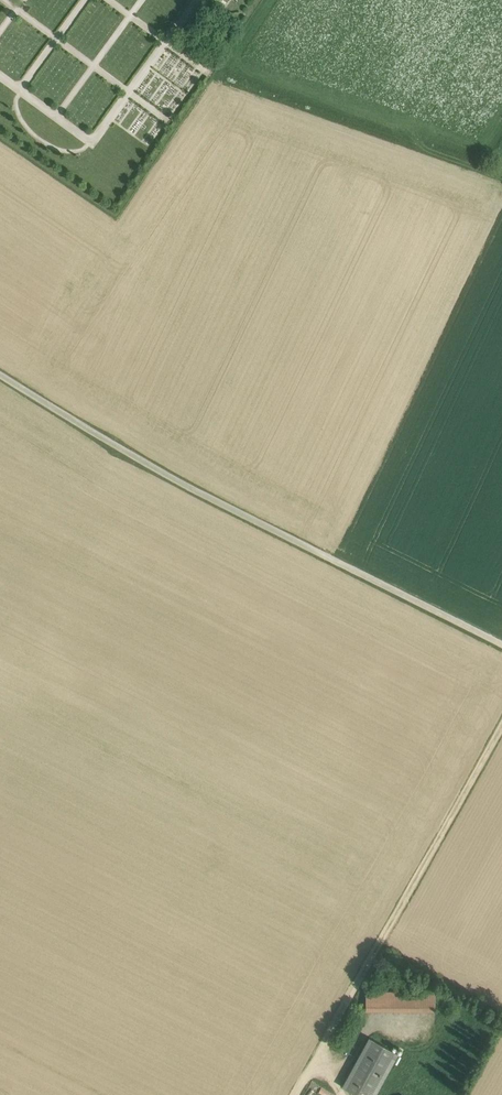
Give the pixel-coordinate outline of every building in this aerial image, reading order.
[(367,990),(367,1008),(438,1007),(438,989),(367,990)] [(343,1087),(357,1094),(376,1094),(399,1054),(370,1038),(343,1087)]
